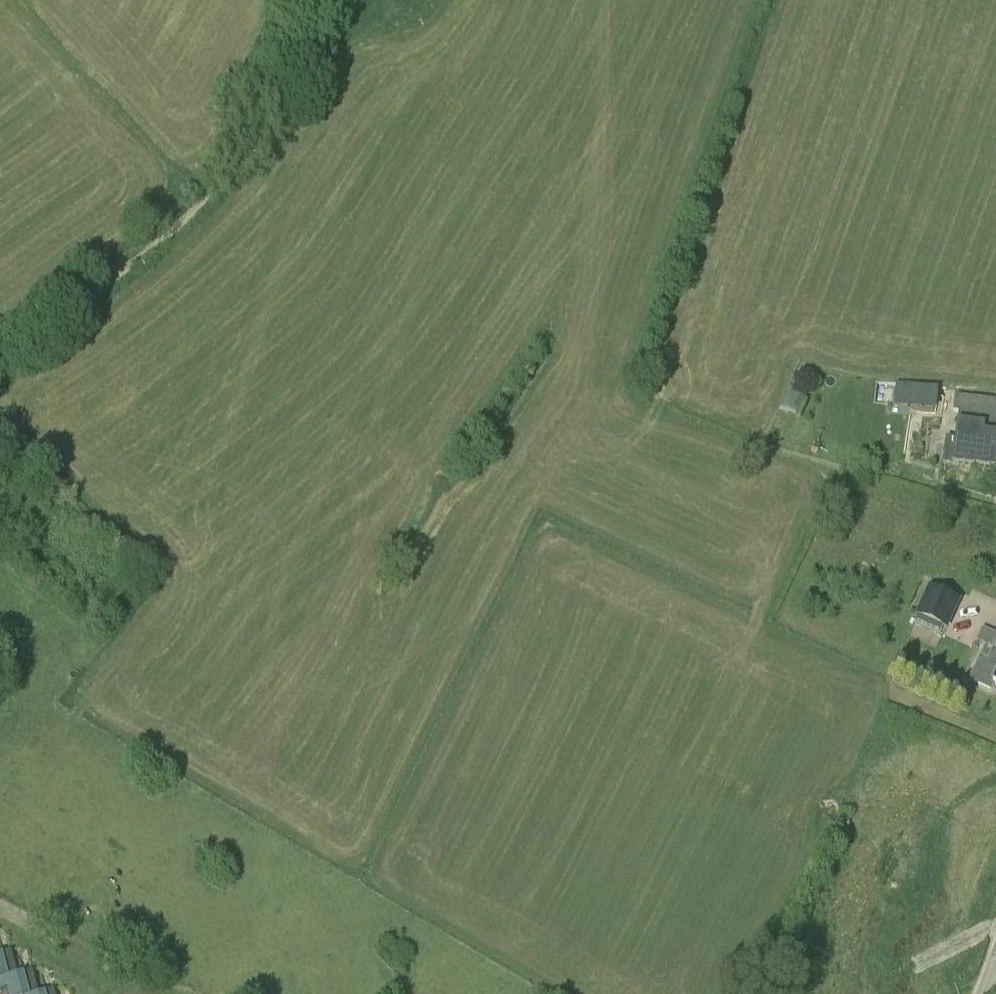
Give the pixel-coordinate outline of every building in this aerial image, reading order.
[(904,384),(901,408),(942,412),(944,389),(904,384)] [(955,394),(952,412),(959,413),(952,463),(995,470),(995,400),(955,394)] [(917,615),(946,628),(958,601),(929,587),(917,615)] [(995,684),(995,638),(988,655),(989,655),(987,659),(979,655),(968,680),(991,692),(995,684)] [(2,991),(9,989),(6,977),(7,977),(1,954),(11,952),(11,951),(0,954),(0,993),(3,993),(2,991)] [(9,989),(10,993),(27,993),(22,974),(32,972),(32,971),(7,977),(6,977),(9,989)]
